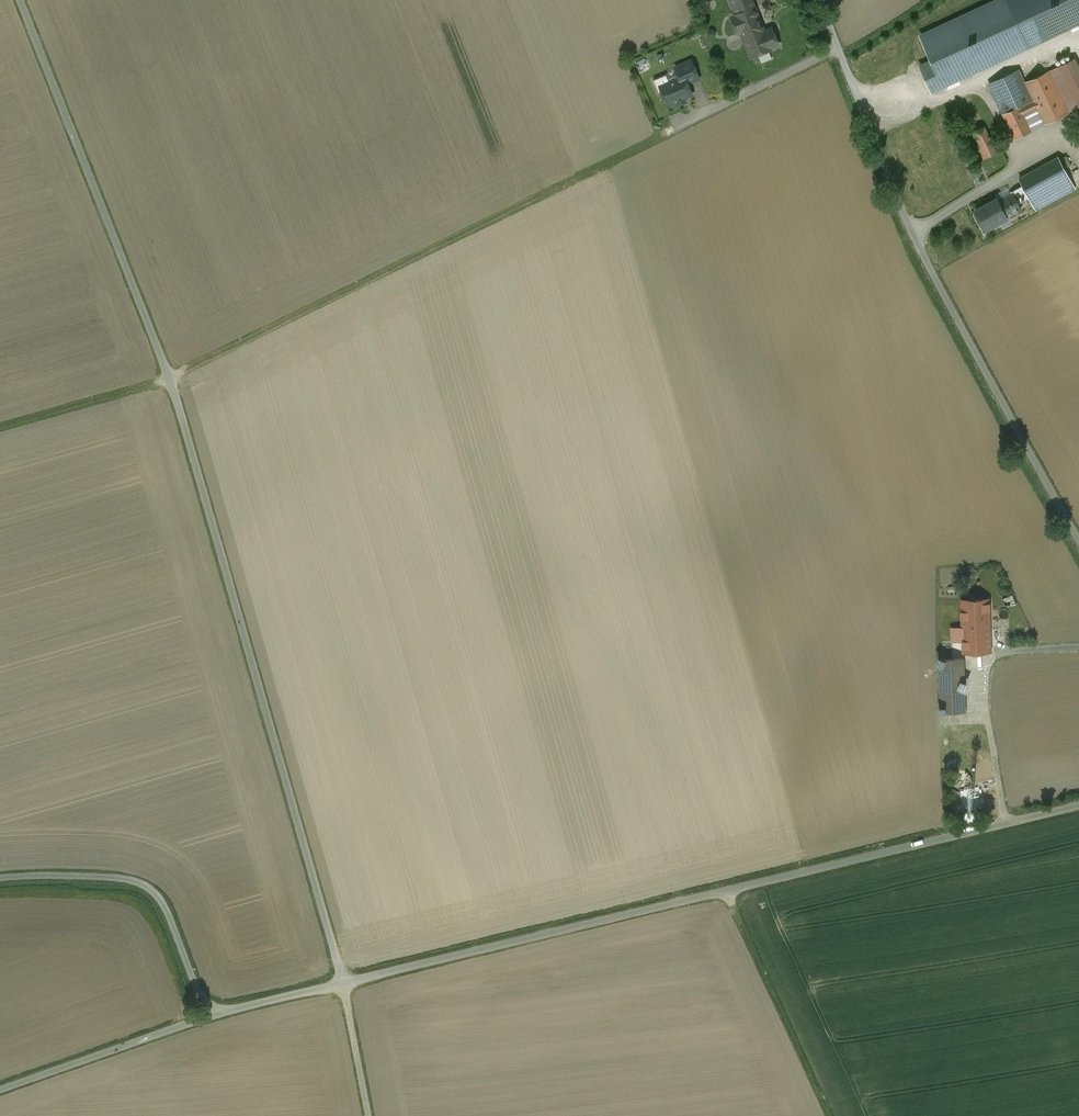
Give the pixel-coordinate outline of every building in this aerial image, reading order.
[(736,14),(754,7),(751,0),(731,0),(736,14)] [(920,65),(932,91),(1078,23),(1078,0),(997,0),(921,35),(932,60),(920,65)] [(764,31),(754,7),(736,14),(736,16),(733,17),(738,32),(742,30),(752,56),(771,48),(770,47),(778,44),(772,28),(764,31)] [(1051,70),(1070,110),(1078,106),(1078,66),(1075,58),(1051,70)] [(684,75),(687,83),(699,78),(691,60),(675,67),(680,77),(684,75)] [(1024,68),(1019,70),(1024,82),(1029,80),(1024,68)] [(1051,69),(1029,80),(1024,82),(1037,109),(1044,124),(1070,112),(1070,110),(1051,70),(1051,69)] [(1018,70),(989,83),(1003,114),(1020,105),(1025,115),(1037,109),(1024,82),(1019,70),(1018,70)] [(671,87),(662,90),(668,104),(677,100),(679,104),(685,101),(683,98),(692,94),(687,83),(684,75),(680,77),(669,82),(671,87)] [(1020,105),(1003,114),(1015,138),(1032,130),(1025,115),(1020,105)] [(1025,115),(1032,130),(1044,125),(1044,124),(1037,109),(1025,115)] [(984,126),(970,133),(974,142),(989,135),(984,126)] [(989,135),(974,142),(982,159),(997,153),(989,135)] [(1023,185),(1030,197),(1069,176),(1058,157),(1019,178),(1023,185)] [(974,167),(968,170),(972,179),(978,176),(974,167)] [(1030,197),(1029,198),(1036,210),(1075,188),(1069,176),(1030,197)] [(1017,188),(1024,200),(1029,198),(1030,197),(1023,185),(1017,188)] [(1010,192),(1012,194),(1013,194),(1018,204),(1024,200),(1017,188),(1010,192)] [(1012,194),(998,202),(1006,216),(1021,208),(1018,204),(1013,194),(1012,194)] [(997,199),(975,210),(985,229),(1007,217),(1006,216),(998,202),(997,199)] [(970,585),(961,585),(962,594),(970,594),(970,585)] [(989,600),(962,601),(962,610),(955,610),(955,621),(963,620),(963,642),(964,652),(990,651),(990,652),(991,652),(991,651),(989,600)] [(1011,607),(998,607),(998,619),(1011,619),(1011,607)] [(963,620),(955,621),(952,621),(952,642),(963,642),(963,620)] [(963,642),(952,642),(943,642),(943,659),(964,658),(964,652),(963,642)] [(966,712),(964,658),(943,659),(939,659),(941,712),(966,712)]
